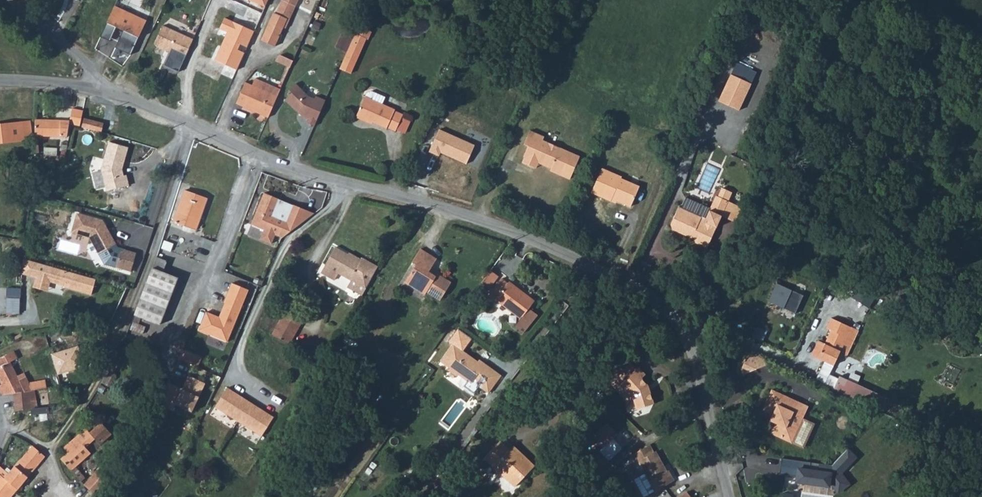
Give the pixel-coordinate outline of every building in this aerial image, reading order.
[(253,35),(267,0),(244,0),(232,22),(252,33),(253,35)] [(275,46),(282,28),(287,28),(294,5),(282,0),(281,0),(276,13),(274,13),(261,41),(275,46)] [(109,6),(95,36),(105,40),(111,26),(117,29),(110,46),(125,53),(140,20),(109,6)] [(370,28),(356,21),(352,30),(364,34),(367,36),(370,28)] [(181,58),(190,35),(160,22),(153,36),(153,40),(155,43),(172,51),(171,54),(181,58)] [(234,71),(252,33),(232,22),(212,59),(234,71)] [(352,30),(338,63),(348,68),(364,34),(352,30)] [(276,62),(290,68),(293,61),(279,55),(276,62)] [(181,68),(190,72),(196,62),(187,56),(181,68)] [(723,68),(744,77),(749,65),(728,57),(723,68)] [(723,68),(711,96),(732,105),(744,77),(723,68)] [(231,103),(263,117),(276,88),(251,77),(247,84),(240,81),(231,103)] [(301,123),(309,127),(320,102),(311,97),(308,100),(291,85),(284,91),(287,94),(280,100),(294,118),(302,121),(301,123)] [(386,124),(395,127),(402,111),(393,107),(394,105),(381,100),(384,93),(371,87),(365,88),(354,115),(366,120),(368,118),(385,125),(386,124)] [(72,107),(70,120),(70,123),(80,125),(83,110),(72,107)] [(32,134),(31,115),(22,116),(23,135),(32,134)] [(22,116),(0,118),(0,138),(23,135),(22,116)] [(46,119),(36,118),(34,135),(46,135),(46,119)] [(93,128),(95,120),(84,118),(83,126),(93,128)] [(46,135),(58,136),(58,119),(46,119),(46,135)] [(67,136),(70,123),(70,120),(58,119),(58,136),(67,136)] [(93,128),(102,130),(103,122),(95,120),(93,128)] [(437,126),(426,149),(438,155),(440,150),(461,160),(470,142),(437,126)] [(522,155),(526,157),(539,163),(538,166),(557,173),(567,151),(530,135),(532,132),(518,126),(512,139),(516,140),(511,152),(513,154),(511,158),(519,161),(522,155)] [(128,145),(109,139),(101,165),(106,188),(128,182),(125,172),(122,172),(120,163),(122,158),(124,159),(128,145)] [(581,188),(601,197),(602,195),(619,202),(628,184),(609,175),(610,173),(592,165),(581,188)] [(715,181),(711,190),(721,194),(725,187),(715,181)] [(205,196),(183,189),(172,221),(194,228),(205,196)] [(721,194),(711,190),(709,189),(698,214),(671,201),(664,218),(666,225),(688,233),(689,239),(700,244),(716,209),(721,194)] [(294,206),(288,221),(274,216),(280,200),(264,193),(251,225),(263,230),(259,240),(271,245),(275,234),(283,237),(315,214),(294,206)] [(733,199),(721,194),(716,209),(727,213),(733,199)] [(76,212),(70,230),(88,236),(97,251),(114,242),(101,219),(76,212)] [(369,284),(382,262),(366,253),(364,256),(339,242),(325,267),(338,275),(341,269),(353,275),(369,284)] [(131,250),(122,247),(116,251),(112,265),(127,268),(131,250)] [(154,255),(131,314),(158,324),(176,276),(161,271),(166,259),(154,255)] [(424,279),(425,276),(431,265),(415,255),(407,269),(411,272),(401,290),(421,301),(423,298),(437,306),(447,288),(432,280),(431,283),(424,279)] [(99,275),(26,257),(24,271),(96,291),(99,275)] [(498,272),(491,266),(482,278),(489,283),(498,272)] [(365,290),(369,284),(353,275),(350,281),(365,290)] [(500,300),(514,281),(510,278),(508,280),(502,275),(491,289),(498,294),(495,296),(500,300)] [(227,337),(248,284),(231,278),(223,297),(225,298),(221,306),(224,307),(221,313),(219,312),(206,307),(198,325),(227,337)] [(520,287),(514,281),(500,300),(506,305),(520,287)] [(776,284),(769,303),(795,313),(802,294),(776,284)] [(535,298),(520,287),(506,305),(520,316),(535,298)] [(22,288),(6,288),(6,298),(7,298),(7,314),(19,313),(22,288)] [(305,314),(289,305),(275,330),(291,339),(305,314)] [(808,355),(829,365),(841,341),(847,344),(854,330),(830,318),(824,328),(828,330),(821,343),(815,340),(808,355)] [(757,327),(753,338),(763,341),(767,331),(757,327)] [(4,388),(14,386),(36,382),(45,381),(44,373),(30,375),(28,368),(21,369),(12,353),(19,349),(16,343),(13,344),(9,336),(0,341),(0,372),(3,377),(0,379),(0,383),(3,388),(4,388)] [(160,336),(155,345),(170,351),(174,344),(160,336)] [(481,364),(451,341),(438,358),(447,365),(446,367),(452,372),(456,372),(465,380),(469,379),(484,391),(498,374),(482,362),(481,364)] [(52,352),(56,376),(83,371),(79,347),(52,352)] [(183,349),(178,359),(198,368),(202,357),(183,349)] [(765,358),(745,349),(737,364),(738,371),(763,362),(765,358)] [(639,365),(617,384),(624,391),(629,387),(633,391),(637,406),(653,401),(648,383),(641,375),(645,372),(639,365)] [(167,381),(156,401),(171,409),(174,402),(190,410),(204,382),(187,374),(181,387),(178,386),(167,381)] [(830,387),(880,412),(886,400),(835,375),(830,387)] [(14,386),(17,404),(39,399),(36,382),(14,386)] [(273,413),(227,383),(214,402),(260,433),(273,413)] [(780,440),(788,435),(802,405),(766,387),(755,408),(768,414),(770,419),(765,429),(768,435),(780,440)] [(790,435),(800,440),(812,417),(802,412),(790,435)] [(111,426),(100,414),(89,425),(84,421),(63,441),(67,446),(62,451),(83,473),(87,469),(76,457),(83,450),(79,445),(94,431),(99,436),(111,426)] [(616,432),(607,421),(592,434),(602,446),(598,449),(608,460),(623,447),(613,435),(616,432)] [(536,458),(513,440),(510,443),(500,435),(485,453),(517,480),(536,458)] [(662,467),(664,466),(656,450),(654,452),(649,444),(630,455),(635,463),(639,461),(645,472),(634,478),(643,496),(675,480),(669,470),(666,471),(664,472),(662,467)] [(30,445),(19,458),(32,468),(41,457),(42,456),(30,445)] [(782,458),(779,474),(797,477),(797,482),(828,487),(829,481),(838,494),(850,485),(841,473),(855,458),(846,450),(832,466),(782,458)] [(32,468),(19,458),(9,471),(5,468),(3,472),(0,470),(0,496),(10,496),(32,468)] [(87,477),(99,487),(113,470),(100,459),(87,477)] [(687,488),(677,496),(695,496),(687,488)]
